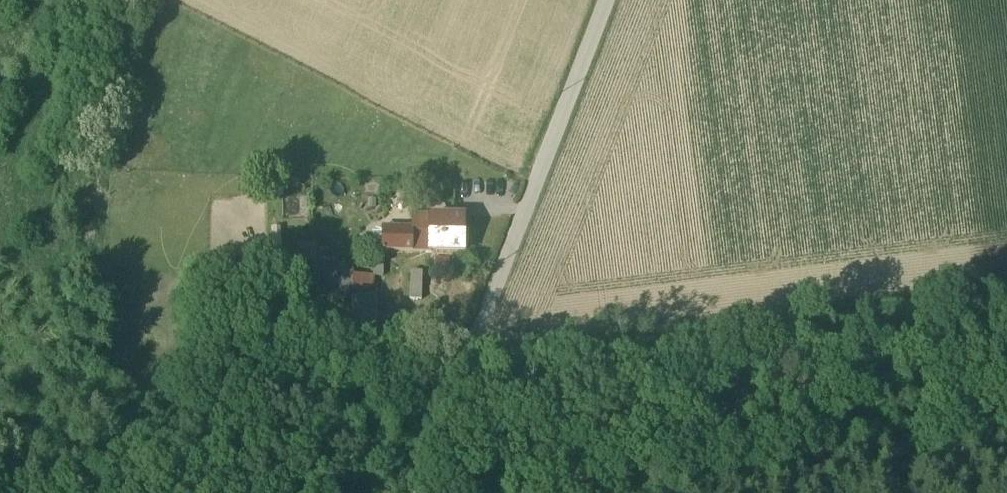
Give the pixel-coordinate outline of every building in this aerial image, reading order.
[(412,226),(384,226),(384,247),(431,248),(431,213),(431,212),(413,212),(412,226)] [(465,213),(431,213),(431,248),(464,248),(465,213)] [(376,247),(384,247),(384,226),(376,226),(372,229),(372,244),(376,247)] [(322,284),(337,285),(337,291),(354,292),(355,259),(323,258),(322,284)] [(370,290),(373,290),(373,273),(364,273),(363,290),(370,290)]
